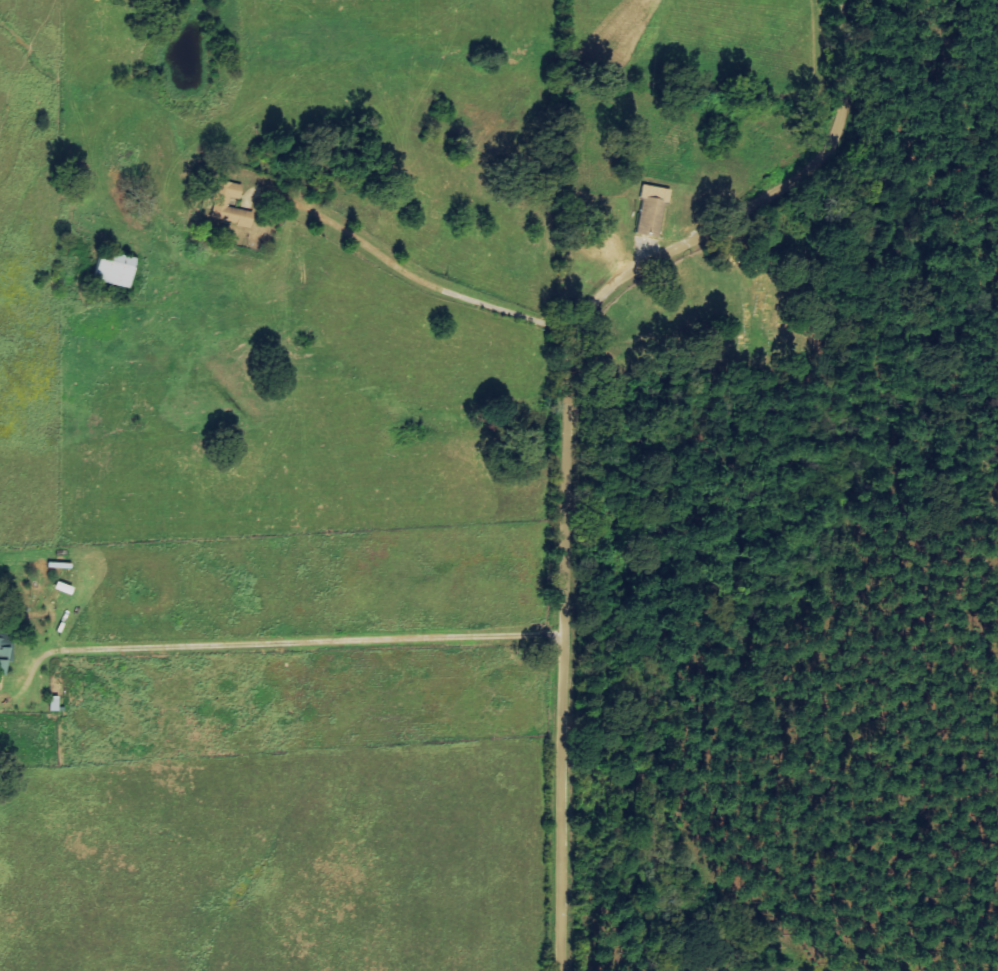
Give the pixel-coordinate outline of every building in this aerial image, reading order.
[(241,186),(217,181),(214,200),(219,201),(215,221),(250,227),(253,213),(227,208),(229,198),(238,199),(241,186)] [(636,235),(659,239),(667,190),(641,186),(639,199),(642,199),(636,235)] [(97,260),(92,281),(129,289),(135,260),(110,254),(108,262),(97,260)]
